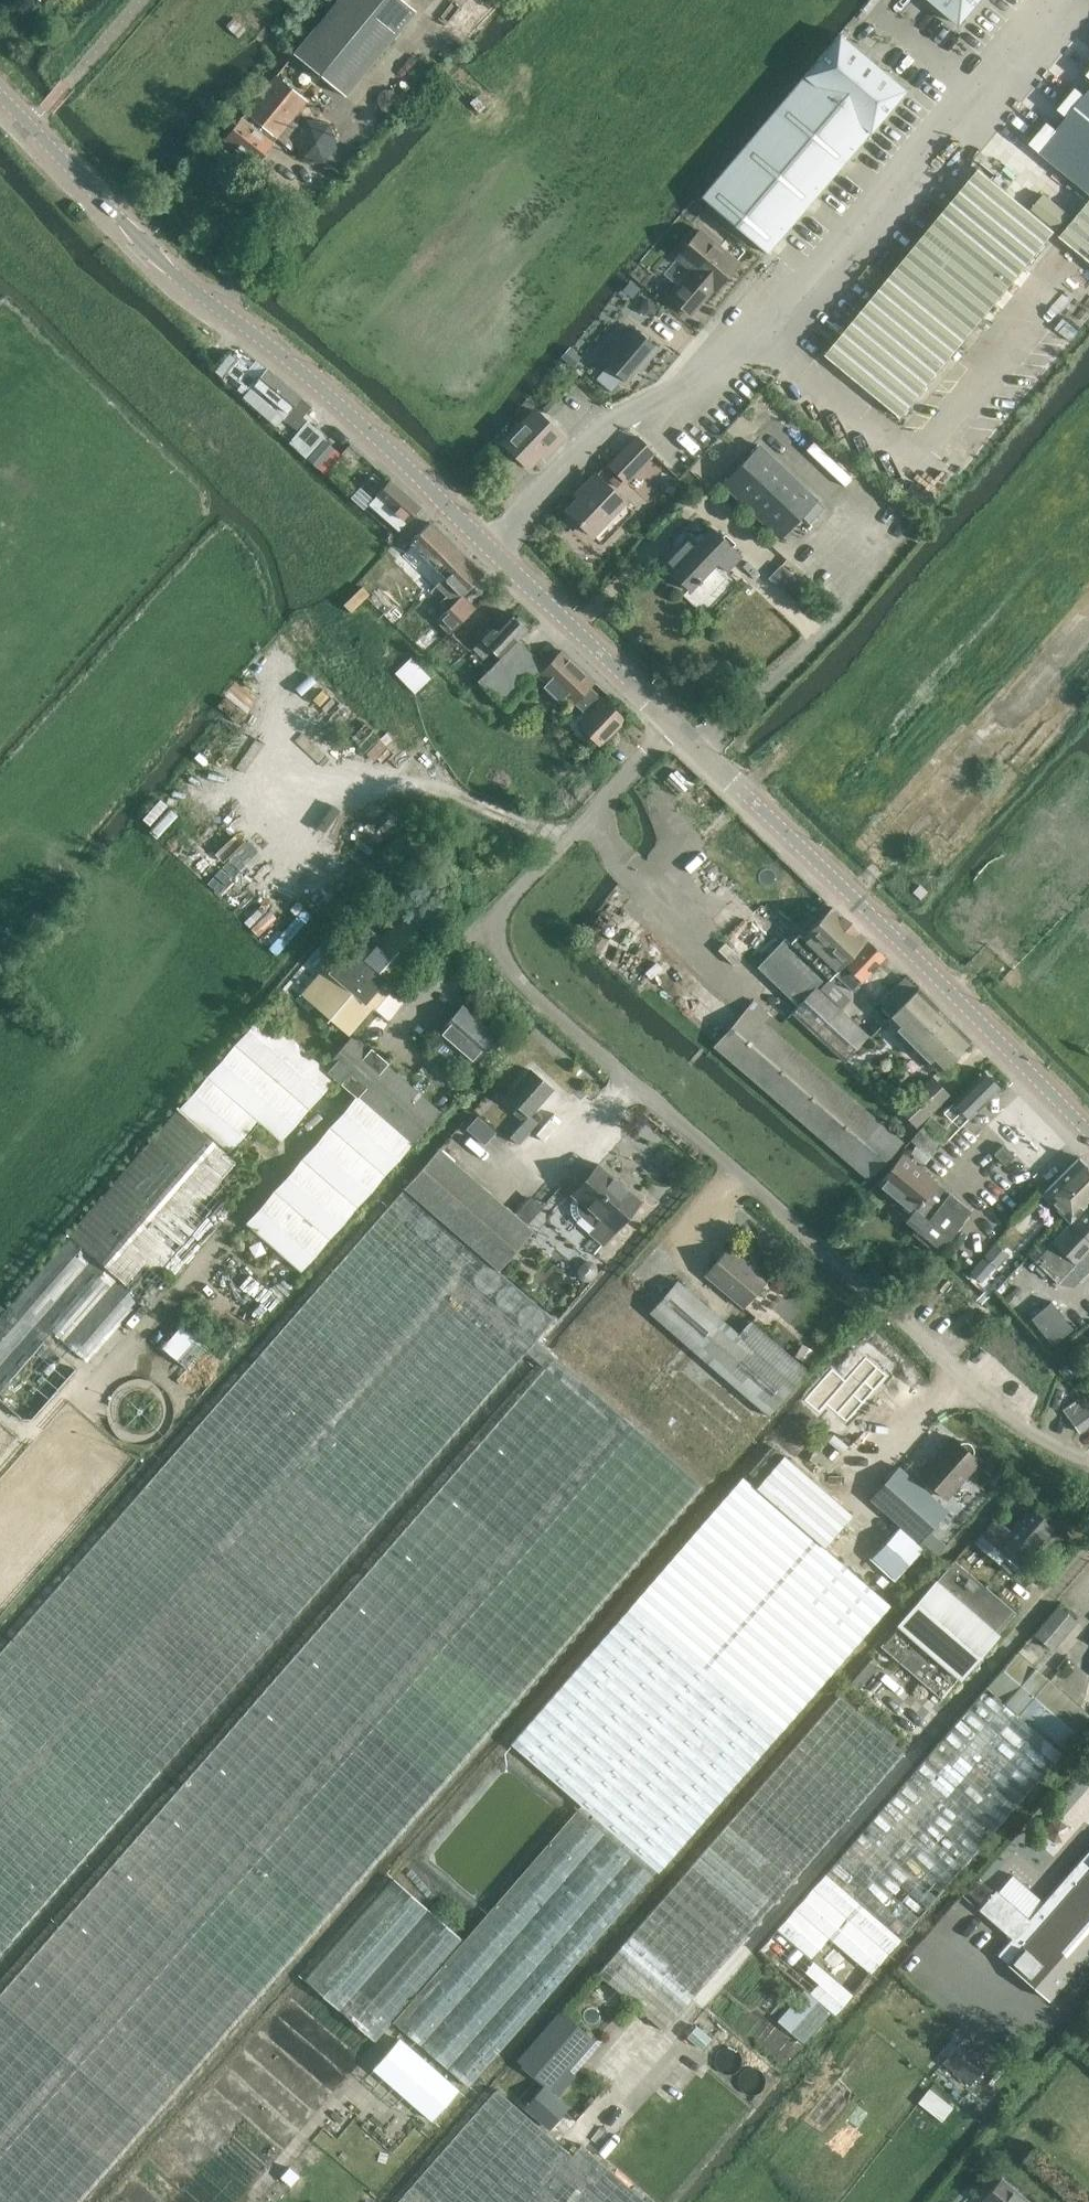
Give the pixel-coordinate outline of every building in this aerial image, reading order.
[(415,10),(404,0),(337,0),(294,52),(345,95),(415,10)] [(501,3),(498,0),(465,0),(441,27),(462,46),(476,30),(480,34),(486,27),(482,23),(501,3)] [(982,0),(933,0),(961,24),(982,0)] [(767,253),(905,90),(839,34),(701,197),(767,253)] [(297,123),(299,117),(296,114),(307,100),(276,75),(241,118),(225,139),(256,163),(272,143),(277,138),(290,149),(296,146),(293,138),(302,127),(297,123)] [(949,164),(966,175),(980,155),(963,144),(949,164)] [(903,416),(1056,231),(980,168),(827,354),(903,416)] [(1069,214),(1045,194),(1033,208),(1058,228),(1069,214)] [(1061,236),(1088,259),(1088,202),(1061,236)] [(716,290),(738,263),(724,250),(723,249),(700,230),(677,257),(698,275),(694,280),(689,275),(670,297),(690,315),(713,288),(716,290)] [(615,344),(601,360),(626,380),(637,367),(639,369),(656,349),(632,328),(617,345),(615,344)] [(312,406),(267,368),(259,377),(238,360),(228,372),(249,390),(249,389),(259,397),(253,405),(262,413),(268,405),(273,409),(266,417),(279,427),(286,419),(299,430),(307,420),(303,416),(312,406)] [(550,451),(563,437),(534,410),(503,442),(528,467),(547,448),(550,451)] [(310,453),(325,436),(316,428),(301,445),(310,453)] [(625,481),(653,452),(637,437),(610,465),(625,481)] [(819,498),(760,443),(722,484),(780,539),(819,498)] [(593,535),(624,502),(596,475),(583,488),(586,491),(567,510),(593,535)] [(421,506),(391,480),(377,495),(369,504),(400,530),(421,506)] [(431,523),(410,543),(444,577),(437,585),(447,595),(440,602),(447,609),(436,620),(449,634),(475,608),(474,607),(462,595),(483,574),(431,523)] [(689,534),(661,563),(689,591),(684,596),(703,614),(736,580),(726,571),(741,555),(713,528),(698,543),(689,534)] [(391,578),(405,564),(392,551),(382,562),(385,564),(380,569),(391,578)] [(789,592),(801,579),(784,563),(772,575),(789,592)] [(429,591),(414,576),(401,589),(416,603),(429,591)] [(518,638),(527,629),(525,626),(527,624),(519,615),(516,618),(513,615),(506,622),(500,617),(490,627),(492,629),(473,648),(483,659),(492,650),(499,657),(478,679),(505,705),(535,674),(535,675),(545,665),(518,638)] [(450,668),(468,650),(452,634),(434,652),(450,668)] [(601,702),(586,689),(594,681),(562,650),(539,674),(547,682),(544,685),(560,700),(563,697),(571,705),(576,699),(591,712),(579,725),(600,744),(624,719),(604,699),(601,702)] [(431,678),(411,657),(395,672),(415,693),(431,678)] [(828,903),(738,815),(710,843),(712,845),(704,853),(742,889),(749,882),(800,931),(828,903)] [(389,983),(426,941),(418,934),(429,922),(410,906),(388,932),(390,934),(383,942),(372,932),(355,951),(361,955),(318,1004),(348,1031),(380,993),(375,989),(384,978),(389,983)] [(832,907),(798,943),(832,976),(867,940),(832,907)] [(782,940),(757,966),(798,1006),(816,987),(822,979),(782,940)] [(851,990),(882,959),(885,956),(868,940),(835,975),(851,990)] [(830,976),(821,985),(842,1004),(850,995),(830,976)] [(970,1039),(919,988),(906,976),(879,1003),(892,1016),(888,1019),(939,1071),(970,1039)] [(868,1035),(816,987),(798,1006),(792,1013),(844,1061),(868,1035)] [(903,1141),(775,1032),(782,1024),(754,1000),(715,1045),(854,1164),(870,1178),(874,1173),(875,1174),(903,1141)] [(494,1038),(460,1008),(437,1034),(471,1064),(494,1038)] [(228,1189),(214,1177),(232,1155),(253,1173),(336,1077),(325,1067),(263,1012),(69,1235),(70,1236),(0,1316),(0,1400),(31,1427),(142,1299),(150,1305),(168,1284),(155,1273),(228,1189)] [(441,1109),(396,1071),(353,1034),(325,1067),(336,1077),(337,1076),(344,1082),(357,1095),(411,1143),(441,1109)] [(441,1075),(450,1066),(435,1053),(420,1070),(437,1085),(444,1077),(441,1075)] [(530,1115),(553,1089),(530,1069),(506,1096),(518,1106),(513,1112),(524,1121),(510,1137),(519,1144),(538,1122),(530,1115)] [(969,1118),(998,1089),(999,1088),(984,1072),(942,1113),(946,1117),(947,1115),(952,1120),(961,1110),(969,1118)] [(916,1127),(951,1095),(934,1077),(899,1109),(916,1127)] [(300,1271),(411,1143),(357,1095),(245,1223),(300,1271)] [(488,1140),(499,1129),(480,1112),(470,1123),(488,1140)] [(935,1121),(928,1129),(928,1130),(942,1141),(945,1144),(952,1135),(935,1121)] [(942,1141),(928,1130),(928,1129),(922,1125),(910,1140),(930,1156),(942,1141)] [(1015,1156),(1004,1145),(994,1154),(1005,1165),(1015,1156)] [(533,1230),(439,1147),(404,1188),(498,1270),(533,1230)] [(937,1182),(902,1153),(878,1183),(913,1211),(937,1182)] [(1088,1204),(1088,1167),(1079,1157),(1042,1194),(1065,1217),(1070,1223),(1088,1204)] [(603,1243),(640,1200),(599,1164),(589,1174),(578,1164),(561,1184),(601,1219),(590,1232),(603,1243)] [(937,1254),(971,1210),(937,1182),(913,1211),(905,1221),(916,1229),(912,1233),(937,1254)] [(498,1270),(404,1188),(0,1651),(0,1954),(554,1319),(498,1270)] [(533,1221),(545,1202),(530,1192),(517,1210),(533,1221)] [(1070,1223),(1065,1217),(1028,1256),(1057,1282),(1086,1252),(1088,1255),(1088,1204),(1070,1223)] [(247,1343),(304,1278),(263,1242),(206,1307),(247,1343)] [(766,1279),(729,1248),(706,1275),(743,1306),(766,1279)] [(982,1281),(997,1265),(986,1255),(971,1271),(982,1281)] [(807,1370),(750,1321),(739,1334),(677,1281),(650,1312),(686,1343),(768,1415),(807,1370)] [(1073,1327),(1059,1310),(1038,1327),(1052,1344),(1073,1327)] [(536,1340),(527,1351),(545,1368),(0,1993),(0,2201),(78,2201),(702,1485),(536,1340)] [(848,1383),(828,1406),(847,1423),(888,1376),(868,1359),(848,1383)] [(833,1369),(805,1401),(820,1414),(828,1406),(848,1383),(833,1369)] [(1088,1405),(1088,1392),(1064,1410),(1070,1419),(1088,1405)] [(1088,1425),(1088,1405),(1070,1419),(1079,1432),(1088,1425)] [(833,1461),(850,1441),(831,1425),(814,1445),(833,1461)] [(947,1498),(979,1461),(973,1455),(959,1443),(952,1437),(919,1474),(947,1498)] [(960,1442),(959,1443),(973,1455),(974,1451),(973,1449),(973,1448),(973,1447),(972,1446),(971,1444),(970,1443),(968,1442),(967,1442),(965,1442),(964,1442),(962,1442),(960,1442)] [(852,1514),(784,1455),(756,1488),(824,1547),(852,1514)] [(898,1466),(870,1498),(920,1542),(948,1510),(898,1466)] [(824,1547),(756,1488),(742,1476),(511,1744),(581,1805),(380,2036),(389,2044),(402,2029),(469,2087),(656,1870),(658,1872),(890,1604),(824,1547)] [(1018,1566),(1053,1526),(1031,1507),(1011,1530),(997,1518),(982,1535),(1018,1566)] [(901,1526),(873,1557),(894,1577),(923,1546),(901,1526)] [(955,1559),(880,1645),(941,1698),(1015,1612),(986,1586),(981,1582),(955,1559)] [(1052,1649),(1076,1621),(1058,1605),(1034,1633),(1052,1649)] [(1018,1652),(988,1686),(1063,1751),(1088,1722),(1088,1714),(1018,1652)] [(905,1932),(1063,1751),(988,1686),(830,1867),(905,1932)] [(673,2038),(905,1771),(899,1766),(913,1750),(843,1690),(598,1973),(673,2038)] [(833,2014),(905,1932),(830,1867),(758,1950),(805,1990),(780,2020),(793,2031),(818,2001),(833,2014)] [(1008,1964),(1049,2000),(1088,1953),(1088,1871),(1008,1964)] [(547,2083),(591,2036),(569,2016),(525,2063),(547,2083)] [(457,2089),(399,2039),(373,2069),(431,2120),(457,2089)] [(988,2064),(969,2048),(961,2041),(942,2062),(970,2086),(988,2064)] [(993,2061),(968,2096),(992,2114),(1018,2078),(993,2061)] [(944,2118),(955,2104),(931,2085),(920,2099),(944,2118)] [(542,2116),(558,2100),(545,2087),(529,2104),(542,2116)] [(581,2144),(572,2154),(497,2088),(397,2201),(647,2201),(581,2144)] [(1002,2178),(983,2200),(985,2201),(1030,2201),(1002,2178)]
